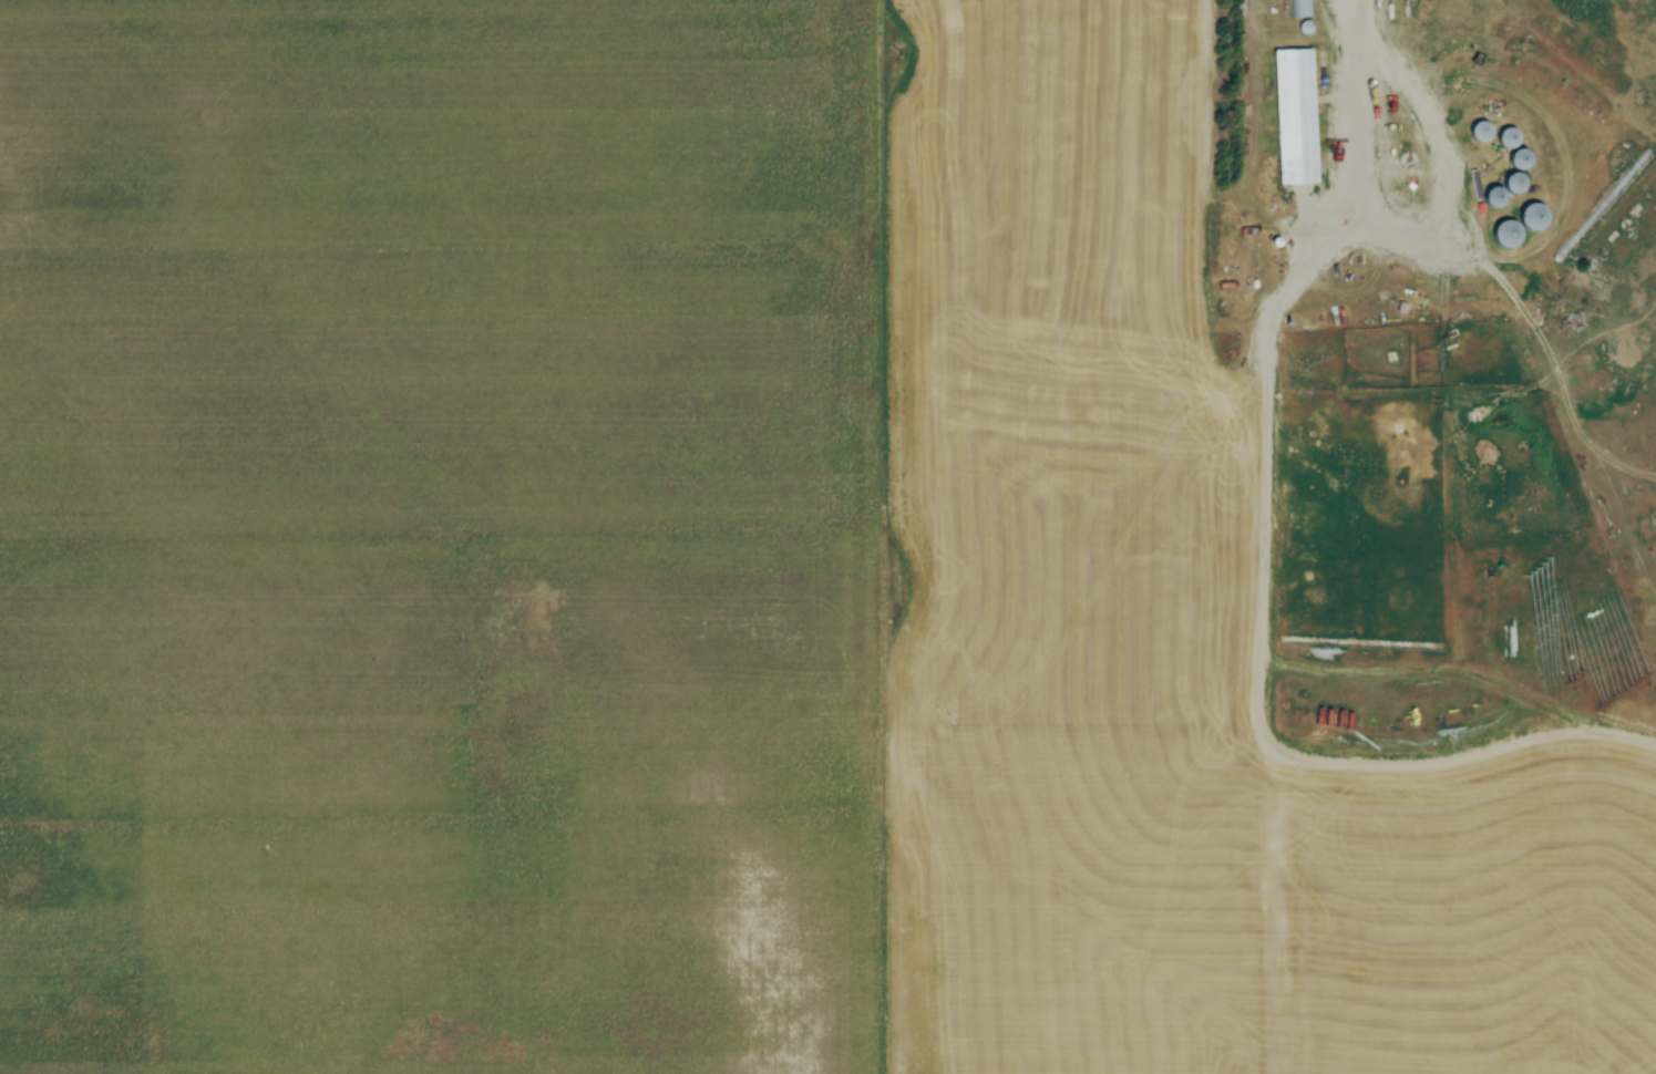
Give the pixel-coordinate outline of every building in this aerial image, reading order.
[(1312,0),(1293,0),(1293,18),(1312,18),(1312,0)] [(1280,185),(1320,184),(1316,50),(1276,51),(1280,185)] [(1487,145),(1496,127),(1481,119),(1471,137),(1487,145)] [(1509,188),(1491,186),(1489,205),(1507,206),(1509,188)] [(1508,250),(1526,235),(1512,218),(1494,233),(1508,250)]
